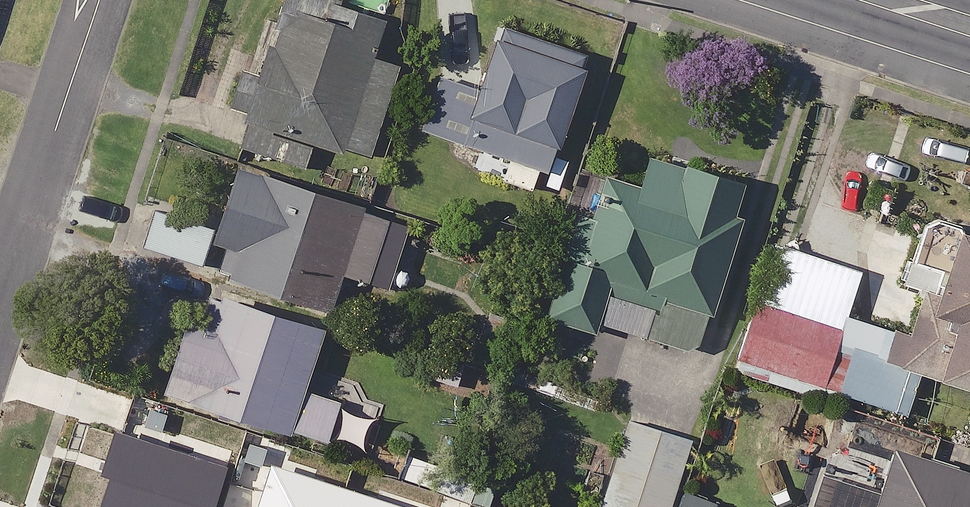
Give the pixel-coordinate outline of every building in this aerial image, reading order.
[(318,145),(348,154),(349,150),(376,159),(403,71),(378,64),(392,19),(330,0),(295,0),(269,86),(247,80),(233,126),(250,131),(245,146),(311,166),(318,145)] [(578,161),(572,159),(599,72),(507,43),(493,91),(448,78),(431,133),(520,160),(513,184),(542,193),(544,188),(568,195),(578,161)] [(752,185),(661,159),(653,189),(630,183),(619,222),(587,213),(556,320),(603,334),(606,325),(704,353),(752,185)] [(395,219),(251,173),(219,273),(339,312),(351,274),(375,282),(395,219)] [(220,225),(163,207),(151,247),(207,265),(220,225)] [(933,216),(911,286),(931,293),(920,327),(902,321),(889,361),(969,387),(969,227),(933,216)] [(335,328),(210,290),(178,396),(336,444),(349,400),(316,391),(335,328)] [(795,306),(765,296),(739,369),(769,379),(773,368),(846,394),(868,332),(795,306)] [(694,452),(632,431),(608,506),(677,506),(694,452)] [(903,451),(885,506),(969,506),(969,473),(903,451)] [(240,482),(231,506),(309,506),(240,482)]
